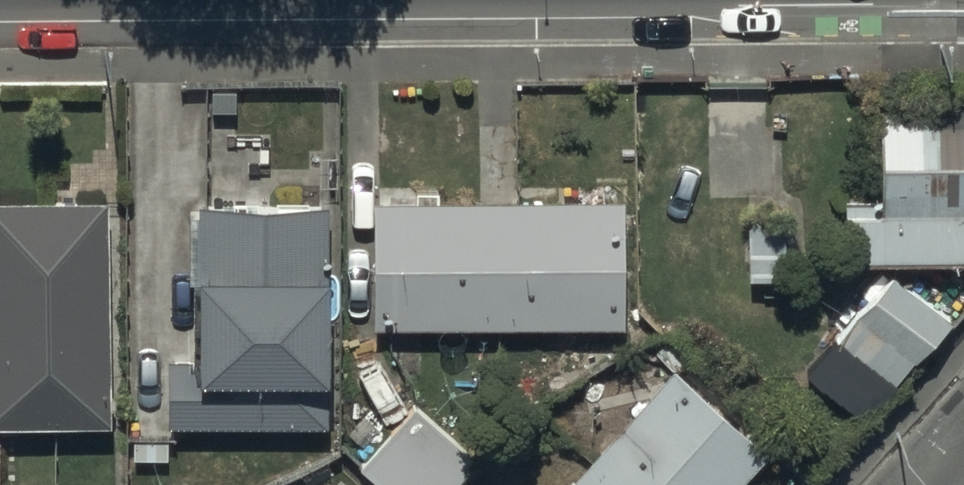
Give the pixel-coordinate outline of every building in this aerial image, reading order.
[(923,88),(923,118),(923,165),(963,164),(963,88),(923,88)] [(923,165),(923,118),(879,117),(879,201),(842,201),(841,265),(963,265),(963,164),(923,165)] [(104,439),(104,211),(0,212),(0,439),(104,439)] [(627,213),(374,214),(374,339),(627,338),(627,213)] [(782,214),(745,215),(746,280),(783,280),(782,214)] [(196,368),(163,368),(163,439),(324,438),(324,389),(330,389),(329,218),(195,219),(196,368)] [(890,299),(835,366),(888,409),(943,342),(890,299)] [(766,474),(676,390),(588,484),(756,484),(766,474)] [(366,484),(480,484),(485,480),(420,419),(362,481),(366,484)]
